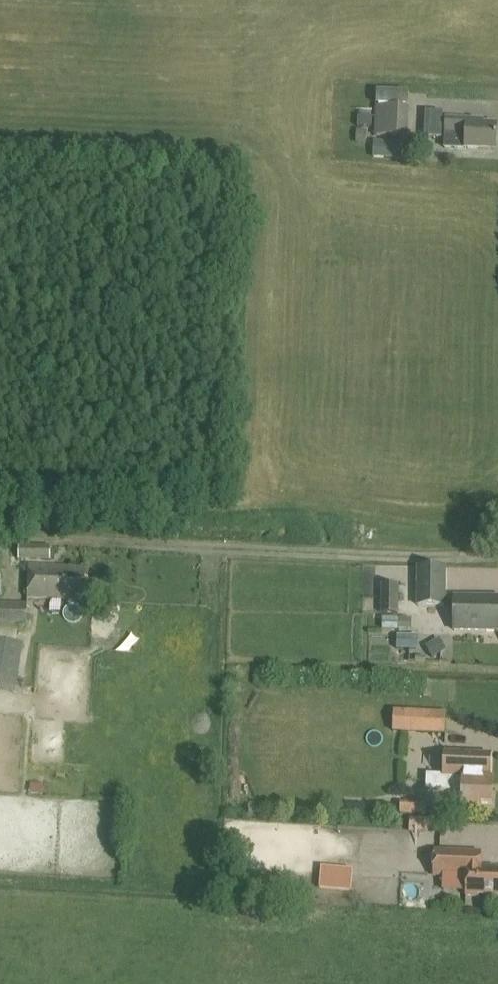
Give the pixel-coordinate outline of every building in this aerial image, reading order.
[(408,137),(409,107),(375,105),(374,135),(408,137)] [(426,110),(424,137),(442,138),(444,111),(426,110)] [(446,118),(445,137),(445,148),(497,150),(497,125),(484,124),(484,120),(446,118)] [(397,142),(374,141),(373,158),(396,159),(397,142)] [(51,545),(16,544),(15,559),(50,560),(51,545)] [(84,600),(86,567),(29,565),(27,597),(84,600)] [(445,606),(445,567),(419,567),(418,605),(445,606)] [(398,613),(398,585),(382,585),(382,613),(398,613)] [(455,596),(454,630),(497,631),(497,597),(455,596)] [(26,623),(27,603),(0,602),(0,630),(9,631),(9,623),(26,623)] [(386,634),(398,633),(397,619),(385,620),(386,634)] [(417,636),(400,637),(400,650),(417,650),(417,636)] [(439,638),(425,646),(434,659),(447,651),(439,638)] [(17,679),(23,643),(0,639),(0,676),(17,679)] [(417,732),(446,734),(447,713),(418,712),(417,732)] [(480,804),(493,804),(494,779),(490,779),(491,754),(445,752),(444,776),(428,775),(427,790),(463,791),(462,808),(480,809),(480,804)] [(400,801),(400,811),(426,811),(426,801),(400,801)] [(410,816),(411,830),(440,828),(439,815),(410,816)] [(466,896),(479,897),(479,894),(497,895),(497,870),(497,868),(481,867),(482,853),(434,851),(433,876),(466,877),(466,896)] [(320,889),(353,889),(354,867),(320,866),(320,889)]
